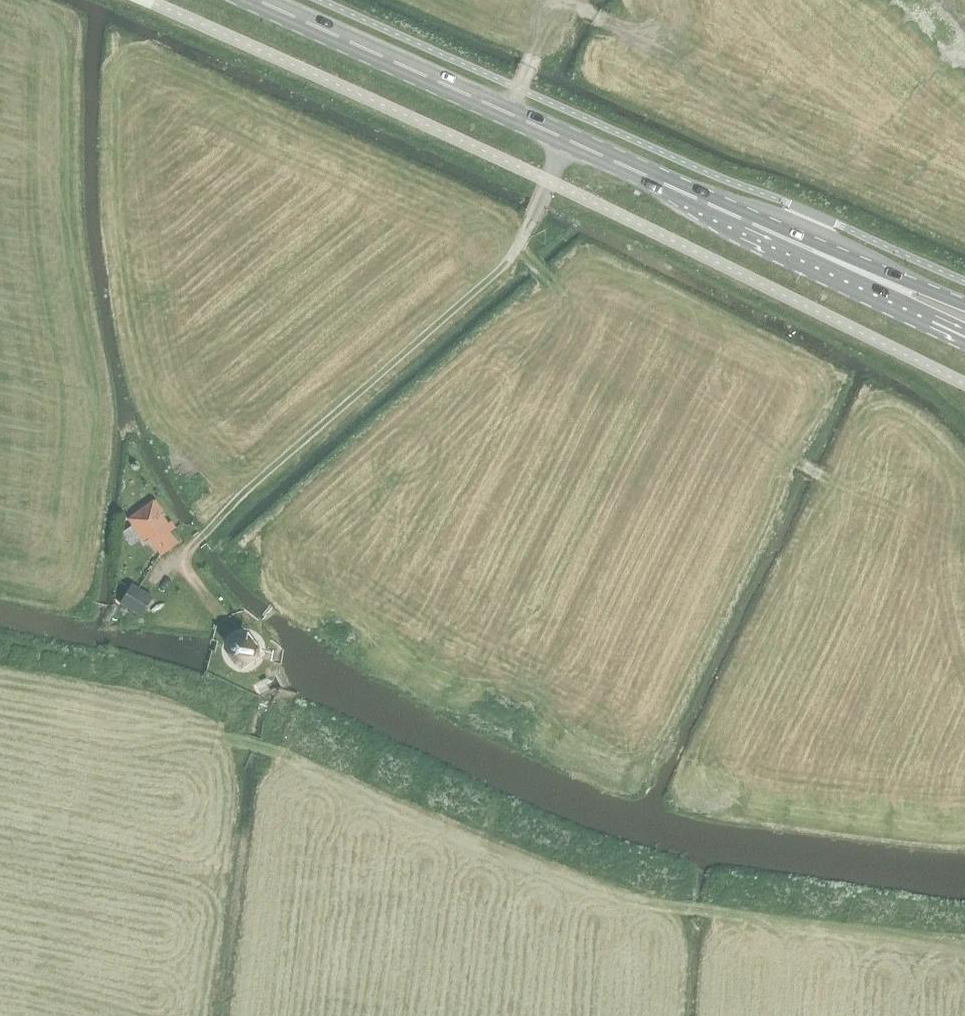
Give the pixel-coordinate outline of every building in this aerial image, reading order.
[(153,500),(127,519),(143,540),(147,536),(160,554),(175,542),(169,534),(173,526),(153,500)] [(141,616),(152,597),(132,585),(120,604),(141,616)] [(229,642),(227,654),(234,663),(246,665),(256,659),(258,647),(251,637),(239,635),(229,642)]
